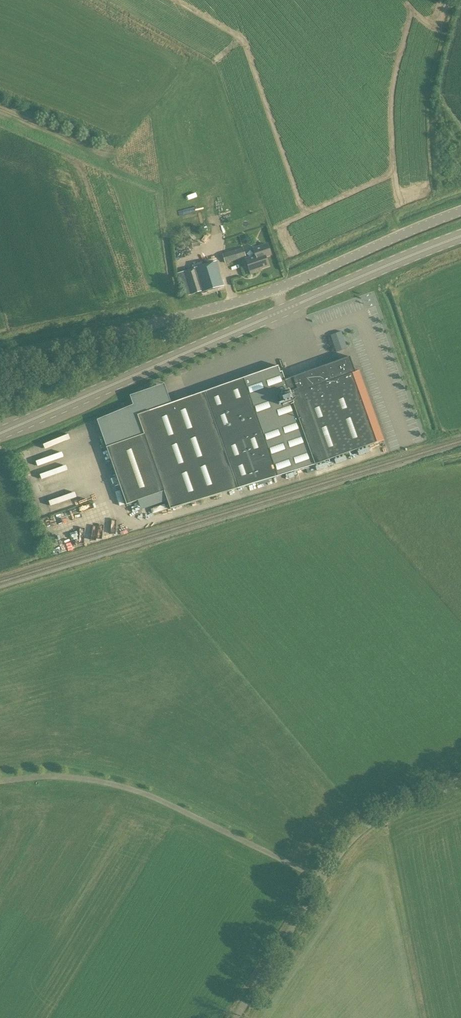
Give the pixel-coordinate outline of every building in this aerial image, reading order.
[(253,249),(256,256),(246,259),(251,274),(259,272),(258,270),(268,266),(265,257),(271,255),(267,245),(253,249)] [(225,264),(246,258),(243,247),(222,253),(225,264)] [(216,261),(177,273),(185,297),(224,286),(216,261)] [(331,334),(334,346),(346,343),(343,331),(331,334)] [(336,347),(337,352),(348,347),(346,343),(336,347)] [(137,415),(144,434),(107,448),(127,504),(164,491),(170,509),(237,489),(315,465),(384,441),(359,370),(355,372),(349,357),(303,374),(304,376),(295,380),(294,378),(286,381),(285,378),(282,372),(280,373),(278,366),(137,415)] [(58,443),(84,435),(82,430),(57,438),(58,443)] [(42,479),(68,470),(67,465),(40,474),(42,479)]
